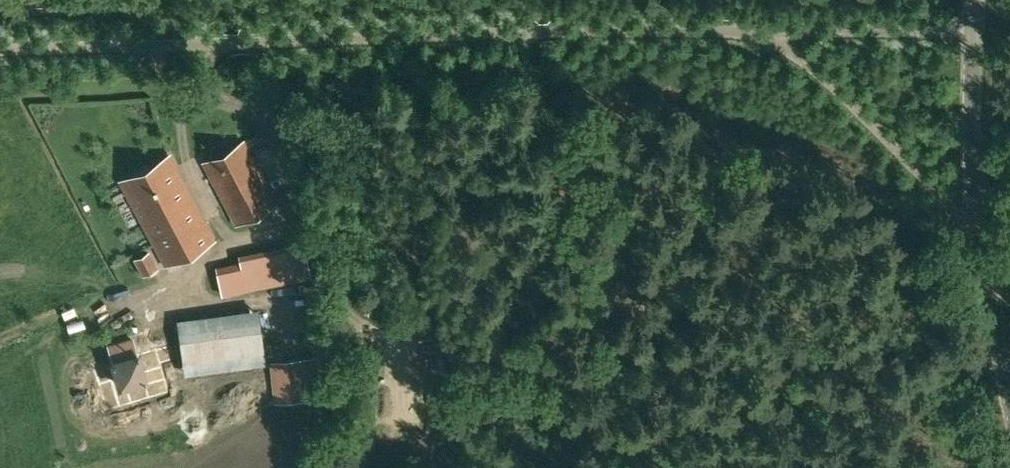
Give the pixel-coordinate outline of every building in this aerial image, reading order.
[(244,142),(205,163),(237,223),(275,202),(244,142)] [(170,157),(122,182),(165,263),(213,238),(170,157)] [(134,259),(144,277),(159,268),(150,250),(134,259)] [(240,334),(180,343),(185,373),(245,364),(240,334)] [(145,379),(133,339),(109,346),(120,386),(145,379)] [(272,362),(276,402),(322,396),(318,357),(272,362)]
